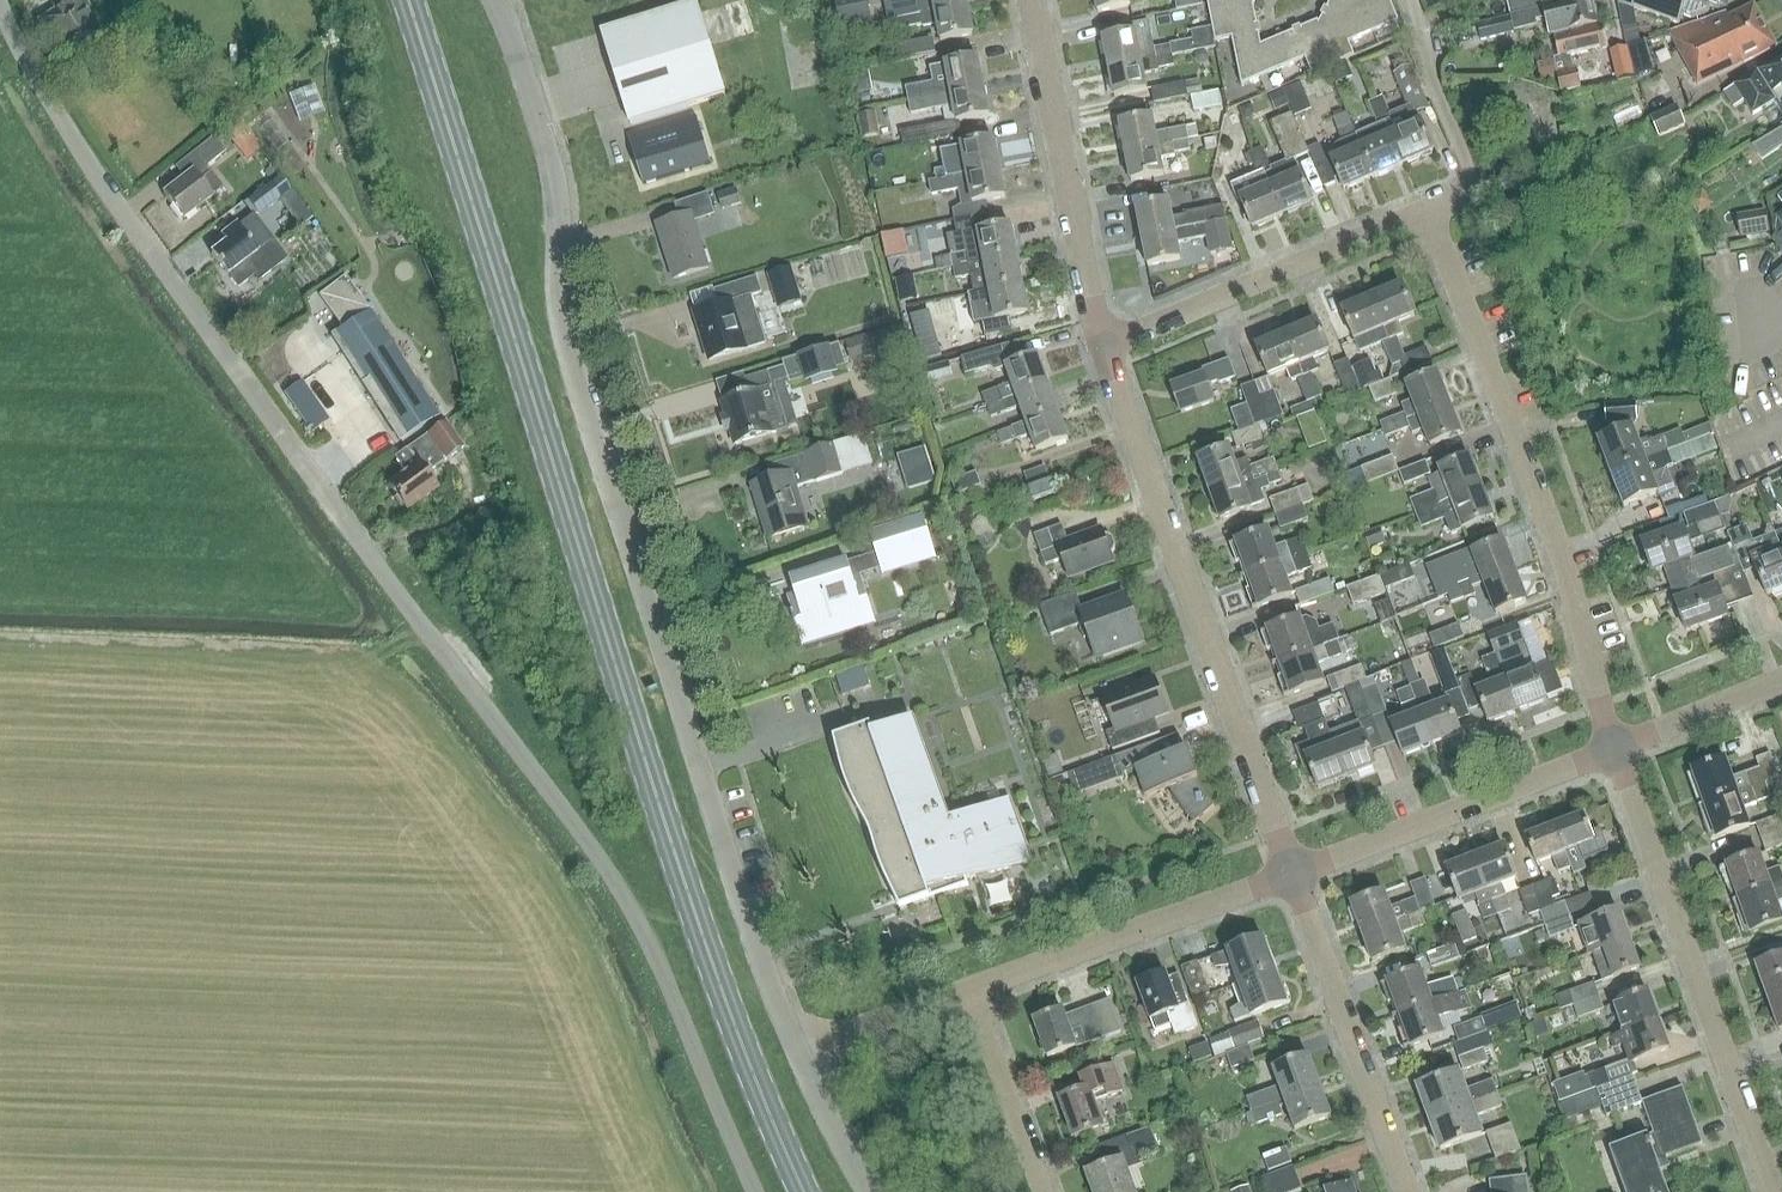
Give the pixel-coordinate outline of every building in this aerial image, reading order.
[(108,49),(84,10),(88,8),(83,0),(50,0),(57,10),(38,22),(57,54),(59,53),(71,71),(108,49)] [(840,29),(870,23),(866,0),(835,0),(840,29)] [(917,1),(917,0),(888,0),(883,1),(887,20),(967,5),(966,0),(925,0),(917,1)] [(1130,6),(1128,0),(1094,0),(1097,12),(1130,6)] [(1202,4),(1201,0),(1174,0),(1176,9),(1202,4)] [(1255,0),(1206,0),(1209,14),(1253,6),(1252,5),(1255,0)] [(1353,55),(1348,42),(1372,32),(1361,5),(1351,0),(1330,0),(1318,22),(1317,21),(1316,21),(1334,63),(1353,55)] [(1361,5),(1372,32),(1398,21),(1389,0),(1351,0),(1361,5)] [(1447,0),(1424,0),(1426,10),(1448,4),(1447,0)] [(1591,0),(1567,0),(1541,6),(1509,14),(1514,31),(1537,25),(1536,21),(1544,19),(1548,34),(1597,24),(1595,15),(1596,12),(1595,7),(1592,5),(1591,0)] [(1631,8),(1667,21),(1678,25),(1681,15),(1687,0),(1634,0),(1631,8)] [(1681,15),(1691,19),(1701,15),(1702,11),(1707,13),(1709,6),(1718,9),(1719,5),(1724,6),(1727,0),(1687,0),(1681,15)] [(696,3),(601,32),(609,56),(630,124),(634,122),(685,107),(724,95),(709,46),(698,12),(696,3)] [(967,5),(887,20),(889,31),(922,24),(922,27),(937,24),(940,40),(973,34),(967,5)] [(1633,11),(1618,5),(1624,34),(1637,31),(1633,11)] [(1696,85),(1776,46),(1753,5),(1728,17),(1725,12),(1667,32),(1696,85)] [(1260,45),(1256,21),(1253,6),(1209,14),(1213,35),(1214,40),(1231,37),(1240,84),(1264,74),(1259,45),(1260,45)] [(1484,21),(1477,22),(1481,40),(1488,38),(1514,31),(1509,14),(1484,21)] [(1316,21),(1260,45),(1259,45),(1264,74),(1304,58),(1310,73),(1334,63),(1316,21)] [(1570,55),(1607,47),(1602,23),(1553,35),(1558,56),(1552,57),(1552,60),(1556,76),(1560,92),(1581,88),(1576,68),(1573,69),(1570,55)] [(1171,55),(1169,45),(1153,48),(1153,45),(1138,48),(1135,32),(1102,39),(1108,68),(1171,55)] [(1192,39),(1169,43),(1169,45),(1171,55),(1215,46),(1214,40),(1213,35),(1192,39)] [(899,44),(902,59),(935,52),(932,38),(899,44)] [(1651,70),(1642,40),(1626,45),(1627,49),(1634,72),(1635,75),(1651,70)] [(1619,76),(1634,72),(1627,49),(1612,53),(1619,76)] [(1173,65),(1171,55),(1108,68),(1113,97),(1146,90),(1143,73),(1157,70),(1157,68),(1173,65)] [(944,64),(948,83),(934,86),(933,82),(905,87),(907,101),(983,86),(977,57),(944,64)] [(1733,108),(1744,102),(1752,115),(1772,102),(1781,117),(1781,58),(1724,92),(1733,108)] [(1552,60),(1536,63),(1540,80),(1556,76),(1552,60)] [(1346,62),(1329,68),(1335,82),(1352,75),(1347,65),(1346,62)] [(1416,114),(1429,108),(1410,65),(1392,73),(1406,106),(1411,116),(1416,114)] [(872,90),(868,70),(850,73),(853,94),(872,90)] [(1184,82),(1187,95),(1202,93),(1200,79),(1184,82)] [(1154,102),(1185,95),(1183,83),(1151,89),(1154,102)] [(1294,116),(1311,109),(1299,83),(1283,90),(1294,116)] [(910,114),(953,106),(956,122),(989,115),(983,86),(907,101),(910,114)] [(1283,90),(1272,94),(1278,108),(1288,104),(1283,90)] [(1194,111),(1221,105),(1218,91),(1191,97),(1194,111)] [(1368,102),(1373,114),(1387,108),(1381,96),(1368,102)] [(1250,103),(1238,107),(1243,120),(1251,117),(1253,111),(1250,103)] [(1411,116),(1406,106),(1389,113),(1392,120),(1385,123),(1390,134),(1389,134),(1402,165),(1432,152),(1419,121),(1416,114),(1411,116)] [(1684,125),(1676,107),(1650,119),(1659,137),(1684,125)] [(1387,108),(1373,114),(1377,124),(1378,126),(1385,123),(1392,120),(1389,113),(1387,108)] [(1504,144),(1538,135),(1530,109),(1497,119),(1504,144)] [(879,134),(874,111),(856,115),(861,137),(879,134)] [(1343,190),(1373,177),(1355,134),(1346,112),(1332,118),(1336,129),(1342,141),(1337,143),(1334,146),(1331,150),(1331,155),(1331,159),(1315,166),(1324,187),(1339,180),(1343,190)] [(1272,171),(1264,174),(1269,185),(1282,216),(1312,203),(1293,159),(1308,153),(1291,113),(1269,122),(1285,161),(1270,167),(1272,171)] [(696,116),(628,138),(629,140),(653,132),(658,150),(636,157),(643,182),(642,182),(642,184),(710,163),(710,161),(689,168),(682,145),(701,139),(695,119),(697,118),(696,116)] [(1155,135),(1151,117),(1118,123),(1124,152),(1188,140),(1186,129),(1155,135)] [(241,122),(226,134),(246,160),(259,150),(261,148),(241,122)] [(1390,134),(1385,123),(1378,126),(1377,124),(1355,134),(1373,177),(1402,165),(1389,134),(1390,134)] [(1778,125),(1779,125),(1766,134),(1781,124),(1781,123),(1778,125)] [(1195,125),(1186,127),(1186,129),(1188,140),(1198,138),(1195,125)] [(1750,145),(1757,155),(1781,140),(1781,125),(1750,145)] [(926,126),(900,131),(903,143),(929,138),(926,127),(926,126)] [(183,218),(211,196),(199,181),(211,172),(206,166),(224,151),(212,136),(174,167),(183,178),(163,193),(183,218)] [(1215,138),(1203,139),(1205,149),(1216,147),(1215,138)] [(933,170),(935,180),(999,168),(993,139),(960,145),(964,164),(933,170)] [(1130,181),(1163,175),(1160,158),(1174,155),(1174,153),(1190,150),(1188,140),(1124,152),(1130,181)] [(1247,153),(1252,165),(1267,159),(1262,147),(1247,153)] [(1272,171),(1270,167),(1267,159),(1252,165),(1257,177),(1264,173),(1264,174),(1272,171)] [(1005,197),(999,168),(935,180),(936,180),(928,182),(931,195),(958,189),(961,205),(952,211),(954,219),(988,212),(986,200),(1005,197)] [(281,193),(271,182),(242,204),(251,216),(237,227),(236,225),(221,237),(225,243),(210,254),(226,275),(227,274),(237,287),(253,274),(258,280),(276,266),(274,263),(283,256),(270,239),(255,251),(247,240),(262,229),(255,219),(276,203),(297,231),(303,226),(301,225),(310,218),(302,207),(303,206),(289,187),(281,193)] [(1282,216),(1269,185),(1239,198),(1252,229),(1282,216)] [(735,189),(717,194),(722,209),(740,203),(735,189)] [(690,215),(711,208),(706,193),(674,204),(678,217),(655,225),(673,279),(707,267),(690,215)] [(1135,208),(1141,237),(1174,230),(1204,224),(1225,220),(1222,205),(1185,213),(1185,214),(1171,217),(1168,201),(1135,208)] [(957,236),(963,235),(966,253),(950,256),(952,266),(952,267),(983,261),(1016,254),(1010,225),(991,229),(988,212),(954,219),(957,236)] [(1764,213),(1737,218),(1741,240),(1768,235),(1764,213)] [(1180,259),(1176,243),(1206,237),(1210,253),(1231,249),(1225,220),(1204,224),(1174,230),(1141,237),(1147,266),(1180,259)] [(908,255),(903,230),(880,235),(885,260),(908,255)] [(1773,239),(1774,240),(1776,243),(1781,249),(1781,231),(1773,239)] [(952,267),(954,278),(969,275),(973,293),(988,290),(1022,283),(1016,254),(983,261),(952,267)] [(950,256),(941,258),(942,268),(952,266),(950,256)] [(792,266),(767,273),(777,308),(802,300),(792,266)] [(913,275),(894,279),(897,290),(915,287),(913,275)] [(320,294),(318,296),(319,297),(320,297),(342,328),(331,335),(398,441),(436,416),(369,311),(345,277),(320,295),(320,294)] [(694,312),(709,360),(765,342),(751,296),(760,292),(755,277),(713,290),(717,305),(694,312)] [(1022,283),(988,290),(994,319),(981,322),(984,336),(1012,331),(1009,317),(1027,313),(1022,283)] [(1414,315),(1401,284),(1370,297),(1388,339),(1381,342),(1381,343),(1386,354),(1400,348),(1396,337),(1402,334),(1397,322),(1414,315)] [(1353,341),(1354,340),(1359,352),(1381,343),(1381,342),(1388,339),(1370,297),(1340,310),(1353,341)] [(280,319),(266,328),(271,335),(285,326),(280,319)] [(1285,333),(1298,364),(1303,375),(1295,378),(1301,390),(1315,384),(1310,373),(1317,370),(1312,358),(1328,351),(1315,321),(1285,333)] [(1303,375),(1298,364),(1285,333),(1255,346),(1268,377),(1286,369),(1290,380),(1295,378),(1303,375)] [(846,345),(848,352),(876,344),(874,336),(846,345)] [(936,338),(918,343),(923,361),(941,356),(936,338)] [(986,406),(1047,383),(1037,355),(1023,360),(1018,342),(961,359),(965,374),(1003,363),(1011,384),(982,395),(986,406)] [(839,343),(782,360),(784,366),(789,382),(845,365),(839,343)] [(1425,347),(1404,356),(1405,360),(1400,362),(1404,373),(1431,362),(1425,347)] [(1404,356),(1400,348),(1386,354),(1391,366),(1400,362),(1405,360),(1404,356)] [(1207,385),(1217,381),(1217,383),(1234,377),(1228,359),(1197,370),(1199,376),(1171,386),(1180,413),(1212,401),(1207,385)] [(1360,390),(1347,359),(1333,365),(1346,396),(1360,390)] [(1361,363),(1352,367),(1361,389),(1383,379),(1379,370),(1367,376),(1361,363)] [(936,365),(924,368),(928,383),(940,380),(936,365)] [(785,428),(772,387),(789,382),(784,366),(741,379),(746,394),(722,402),(735,444),(785,428)] [(1405,385),(1411,400),(1400,405),(1403,413),(1406,419),(1417,415),(1448,403),(1436,373),(1405,385)] [(1374,403),(1396,394),(1390,379),(1368,388),(1374,403)] [(328,420),(302,381),(283,394),(310,433),(328,420)] [(1268,420),(1259,395),(1254,382),(1240,387),(1254,426),(1258,424),(1268,420)] [(1057,411),(1047,383),(1015,395),(986,406),(990,417),(1019,406),(1025,423),(1057,411)] [(1320,396),(1315,384),(1301,390),(1306,402),(1320,396)] [(1268,420),(1281,416),(1282,416),(1273,390),(1259,395),(1268,420)] [(1417,415),(1406,419),(1403,413),(1391,418),(1397,431),(1409,427),(1411,433),(1423,429),(1429,446),(1460,434),(1448,403),(1417,415)] [(1616,433),(1597,441),(1610,473),(1667,451),(1661,437),(1649,442),(1648,439),(1638,442),(1632,427),(1631,427),(1629,420),(1637,420),(1635,403),(1604,405),(1605,422),(1612,422),(1619,421),(1623,431),(1616,433)] [(1057,411),(1025,423),(996,433),(1000,445),(1029,434),(1036,451),(1068,440),(1057,411)] [(1379,422),(1384,436),(1397,431),(1391,418),(1379,422)] [(426,473),(445,459),(463,446),(446,420),(394,457),(404,472),(387,485),(405,510),(437,487),(426,473)] [(1236,448),(1263,438),(1258,424),(1254,426),(1231,434),(1236,448)] [(1704,425),(1682,434),(1686,444),(1708,435),(1704,425)] [(1680,430),(1661,437),(1667,451),(1677,447),(1677,448),(1680,447),(1686,444),(1682,434),(1680,430)] [(1680,447),(1685,460),(1714,449),(1708,435),(1686,444),(1680,447)] [(780,480),(749,490),(764,537),(806,524),(794,487),(813,481),(813,483),(843,474),(833,443),(804,453),(804,454),(775,463),(780,480)] [(900,454),(911,489),(940,480),(929,445),(900,454)] [(1253,482),(1256,480),(1266,477),(1260,463),(1249,467),(1246,460),(1234,464),(1228,448),(1197,459),(1208,490),(1250,474),(1253,482)] [(1667,451),(1610,473),(1623,506),(1657,492),(1650,474),(1672,465),(1667,451)] [(1367,483),(1397,471),(1391,456),(1361,468),(1367,483)] [(1424,501),(1435,497),(1436,496),(1439,503),(1481,487),(1469,456),(1438,469),(1440,473),(1427,478),(1432,490),(1409,499),(1412,506),(1424,501)] [(1251,509),(1250,506),(1264,501),(1260,491),(1269,487),(1268,485),(1281,480),(1278,473),(1273,458),(1260,463),(1266,477),(1256,480),(1253,482),(1250,474),(1208,490),(1219,520),(1251,509)] [(1403,484),(1430,474),(1425,461),(1398,471),(1403,484)] [(1044,466),(1036,469),(1041,480),(1048,477),(1044,466)] [(955,494),(980,485),(975,472),(951,481),(955,494)] [(1032,501),(1054,493),(1050,481),(1028,488),(1032,501)] [(1302,505),(1303,506),(1313,502),(1308,486),(1297,490),(1270,499),(1275,515),(1302,505)] [(1444,518),(1444,519),(1450,534),(1493,517),(1481,487),(1439,503),(1436,496),(1435,497),(1424,501),(1430,515),(1433,522),(1444,518)] [(1699,580),(1726,570),(1734,567),(1726,546),(1691,559),(1691,557),(1692,557),(1686,543),(1724,529),(1713,501),(1682,513),(1687,526),(1641,543),(1651,571),(1664,567),(1671,589),(1698,579),(1699,580)] [(1280,528),(1307,519),(1303,506),(1302,505),(1275,515),(1280,528)] [(936,559),(923,515),(869,532),(882,575),(936,559)] [(1067,542),(1061,525),(1034,535),(1044,565),(1061,559),(1068,576),(1112,560),(1109,553),(1112,552),(1114,547),(1111,538),(1106,536),(1103,537),(1101,530),(1075,539),(1067,542)] [(1364,532),(1371,549),(1385,544),(1384,543),(1378,527),(1364,532)] [(1754,566),(1766,595),(1771,593),(1775,597),(1781,593),(1781,555),(1773,534),(1751,543),(1745,527),(1726,535),(1742,572),(1754,566)] [(1781,555),(1781,530),(1773,534),(1781,555)] [(1280,563),(1305,554),(1299,539),(1274,548),(1268,531),(1228,545),(1235,563),(1238,562),(1243,576),(1280,563)] [(1471,552),(1473,559),(1462,563),(1465,571),(1441,581),(1445,589),(1450,603),(1462,598),(1457,584),(1468,580),(1469,579),(1472,587),(1483,582),(1514,570),(1502,540),(1471,552)] [(1291,596),(1284,575),(1295,571),(1296,573),(1310,567),(1305,554),(1280,563),(1243,576),(1248,589),(1245,590),(1252,610),(1291,596)] [(787,596),(800,638),(872,615),(861,582),(853,584),(846,561),(789,578),(794,594),(787,596)] [(1384,589),(1414,577),(1408,564),(1379,576),(1384,589)] [(1514,570),(1483,582),(1495,613),(1526,601),(1514,570)] [(1698,579),(1671,589),(1676,602),(1675,602),(1685,631),(1726,616),(1723,608),(1738,602),(1726,570),(1699,580),(1698,579)] [(1385,593),(1378,576),(1346,588),(1353,605),(1385,593)] [(1299,605),(1306,603),(1334,592),(1329,578),(1301,589),(1294,591),(1299,605)] [(1469,579),(1468,580),(1457,584),(1462,598),(1475,593),(1472,587),(1469,579)] [(1039,606),(1050,635),(1078,625),(1083,639),(1089,637),(1096,657),(1141,642),(1124,595),(1081,610),(1075,593),(1039,606)] [(1311,651),(1337,641),(1331,626),(1318,631),(1315,623),(1306,618),(1300,620),(1299,618),(1260,632),(1266,651),(1270,649),(1275,663),(1311,650),(1311,651)] [(1394,619),(1381,625),(1386,637),(1399,632),(1394,619)] [(1515,623),(1487,634),(1495,654),(1494,654),(1517,712),(1545,701),(1544,697),(1560,690),(1550,663),(1533,670),(1515,623)] [(1434,649),(1462,637),(1457,624),(1429,635),(1434,649)] [(1350,636),(1337,641),(1341,654),(1354,649),(1350,636)] [(1283,697),(1323,683),(1316,665),(1327,660),(1342,655),(1341,654),(1337,641),(1311,651),(1311,650),(1275,663),(1280,676),(1276,678),(1283,697)] [(1459,688),(1444,648),(1428,654),(1443,694),(1459,688)] [(1481,659),(1491,685),(1477,690),(1471,675),(1457,681),(1468,711),(1481,706),(1488,723),(1517,712),(1494,654),(1481,659)] [(1331,692),(1338,689),(1358,682),(1365,679),(1360,666),(1326,678),(1331,692)] [(869,687),(863,668),(836,677),(843,696),(869,687)] [(1365,679),(1358,682),(1360,687),(1361,691),(1375,685),(1372,677),(1365,679)] [(1105,733),(1112,750),(1159,733),(1153,717),(1167,712),(1154,679),(1122,691),(1120,683),(1099,690),(1113,730),(1105,733)] [(1460,734),(1448,701),(1434,707),(1424,681),(1409,687),(1419,713),(1431,745),(1460,734)] [(1361,691),(1372,718),(1386,712),(1375,685),(1361,691)] [(1372,718),(1361,691),(1360,687),(1346,692),(1358,723),(1372,718)] [(1431,745),(1419,713),(1409,687),(1396,692),(1406,718),(1390,724),(1403,756),(1431,745)] [(1311,743),(1297,748),(1304,768),(1309,766),(1317,789),(1346,778),(1324,720),(1317,703),(1292,713),(1299,730),(1305,728),(1311,743)] [(1324,720),(1346,778),(1375,767),(1369,752),(1362,734),(1347,740),(1337,715),(1324,720)] [(1372,718),(1358,723),(1362,734),(1369,752),(1383,747),(1372,718)] [(1031,863),(1008,798),(945,821),(909,719),(872,732),(870,725),(832,739),(840,768),(844,782),(846,788),(849,795),(855,808),(859,814),(864,822),(868,831),(871,840),(875,854),(880,869),(886,883),(899,909),(967,885),(965,879),(1031,863)] [(1176,741),(1175,736),(1114,757),(1088,766),(1094,782),(1120,773),(1122,778),(1123,778),(1122,774),(1134,770),(1143,794),(1167,785),(1170,791),(1173,796),(1177,802),(1180,807),(1184,812),(1188,817),(1192,822),(1190,824),(1191,825),(1213,806),(1206,797),(1202,793),(1199,788),(1196,783),(1193,778),(1190,773),(1187,768),(1185,763),(1182,757),(1180,752),(1178,747),(1176,741)] [(1687,775),(1698,807),(1736,793),(1750,788),(1764,782),(1764,783),(1778,777),(1769,753),(1755,758),(1759,768),(1731,778),(1724,759),(1691,771),(1692,773),(1687,775)] [(1062,773),(1056,754),(1042,759),(1048,778),(1062,773)] [(1062,777),(1051,781),(1055,792),(1066,789),(1062,777)] [(1716,839),(1748,827),(1741,808),(1756,802),(1769,797),(1764,783),(1764,782),(1750,788),(1736,793),(1698,807),(1710,839),(1715,837),(1716,839)] [(1554,826),(1564,852),(1593,841),(1583,815),(1554,826)] [(1760,838),(1781,830),(1781,822),(1779,815),(1755,824),(1760,838)] [(1570,867),(1564,852),(1554,826),(1526,837),(1535,863),(1551,857),(1557,872),(1570,867)] [(1760,838),(1765,851),(1781,845),(1781,830),(1760,838)] [(1497,914),(1510,909),(1500,884),(1516,878),(1503,846),(1475,857),(1487,889),(1497,914)] [(1779,869),(1779,868),(1765,873),(1758,854),(1726,866),(1726,867),(1721,869),(1732,901),(1770,888),(1770,887),(1781,883),(1781,868),(1779,869)] [(1497,914),(1487,889),(1475,857),(1446,868),(1458,900),(1474,894),(1483,920),(1497,914)] [(1419,911),(1434,905),(1424,878),(1409,884),(1414,898),(1400,903),(1389,908),(1383,892),(1351,904),(1361,933),(1419,912),(1419,911)] [(1554,905),(1551,898),(1559,895),(1553,878),(1531,886),(1540,910),(1554,905)] [(1781,922),(1781,920),(1776,902),(1781,900),(1781,883),(1770,887),(1770,888),(1732,901),(1744,934),(1749,932),(1750,933),(1781,922)] [(1540,910),(1531,886),(1518,891),(1527,915),(1539,911),(1538,911),(1540,910)] [(1539,911),(1543,925),(1569,915),(1564,902),(1554,906),(1554,905),(1540,910),(1538,911),(1539,911)] [(1578,925),(1589,955),(1592,954),(1591,953),(1629,939),(1618,910),(1578,925)] [(1462,943),(1476,938),(1465,911),(1451,916),(1462,943)] [(1372,962),(1404,950),(1398,934),(1424,925),(1419,912),(1361,933),(1372,962)] [(1569,915),(1543,925),(1548,938),(1574,929),(1569,915)] [(1231,965),(1238,984),(1277,970),(1266,941),(1263,942),(1262,938),(1226,951),(1211,957),(1215,968),(1226,967),(1231,965)] [(1591,953),(1592,954),(1602,982),(1639,968),(1629,939),(1591,953)] [(1431,968),(1458,958),(1453,944),(1426,954),(1431,968)] [(1767,998),(1781,992),(1781,956),(1755,965),(1763,986),(1767,998)] [(1193,1001),(1209,995),(1197,962),(1181,967),(1193,1001)] [(1285,1000),(1287,999),(1277,970),(1238,984),(1245,1003),(1240,1004),(1230,1010),(1234,1022),(1250,1016),(1250,1017),(1286,1004),(1285,1000)] [(1451,979),(1426,989),(1419,970),(1386,982),(1380,985),(1386,1003),(1393,1000),(1398,1014),(1456,993),(1451,979)] [(1174,1035),(1196,1027),(1188,1005),(1177,1009),(1165,973),(1136,983),(1149,1019),(1150,1019),(1154,1029),(1170,1023),(1174,1035)] [(1593,983),(1585,986),(1568,992),(1554,997),(1559,1010),(1573,1005),(1573,1006),(1598,996),(1593,983)] [(1410,1047),(1443,1035),(1438,1021),(1471,1008),(1464,990),(1456,993),(1398,1014),(1403,1028),(1396,1030),(1403,1049),(1410,1046),(1410,1047)] [(1632,1029),(1658,1020),(1647,991),(1612,1004),(1623,1033),(1632,1030),(1632,1029)] [(1767,998),(1778,1030),(1781,1029),(1781,992),(1767,998)] [(1598,996),(1573,1006),(1578,1019),(1603,1010),(1598,996)] [(1062,1010),(1033,1020),(1046,1057),(1075,1047),(1075,1048),(1101,1038),(1120,1032),(1109,1000),(1064,1016),(1062,1010)] [(1516,1005),(1504,1009),(1508,1021),(1520,1017),(1516,1005)] [(1458,1042),(1485,1031),(1480,1018),(1453,1028),(1458,1042)] [(1543,1019),(1531,1024),(1536,1037),(1548,1033),(1543,1019)] [(1264,1039),(1258,1020),(1227,1031),(1234,1049),(1264,1039)] [(1633,1062),(1668,1049),(1658,1020),(1632,1029),(1632,1030),(1623,1033),(1612,1037),(1615,1047),(1624,1044),(1631,1061),(1631,1062),(1633,1062)] [(1211,1057),(1207,1043),(1188,1049),(1193,1063),(1211,1057)] [(1231,1069),(1254,1060),(1248,1046),(1224,1054),(1231,1069)] [(1463,1071),(1488,1062),(1483,1049),(1458,1058),(1463,1071)] [(1136,1052),(1121,1057),(1124,1066),(1139,1061),(1136,1052)] [(1246,1098),(1251,1111),(1319,1087),(1308,1056),(1272,1069),(1281,1094),(1275,1096),(1272,1088),(1246,1098)] [(1539,1056),(1532,1058),(1539,1077),(1545,1074),(1539,1056)] [(1583,1073),(1552,1084),(1559,1102),(1596,1089),(1632,1076),(1638,1074),(1633,1062),(1631,1062),(1631,1061),(1623,1064),(1597,1073),(1585,1077),(1583,1073)] [(1099,1100),(1122,1092),(1112,1066),(1081,1078),(1085,1090),(1060,1099),(1074,1138),(1102,1128),(1101,1128),(1108,1125),(1099,1100)] [(1417,1087),(1428,1118),(1497,1093),(1492,1080),(1465,1090),(1458,1072),(1417,1087)] [(1596,1090),(1559,1104),(1564,1119),(1602,1106),(1606,1116),(1641,1103),(1640,1102),(1641,1102),(1632,1076),(1596,1089),(1596,1090)] [(1319,1087),(1251,1111),(1256,1125),(1282,1115),(1279,1107),(1285,1105),(1294,1130),(1330,1117),(1319,1087)] [(1702,1144),(1682,1087),(1641,1102),(1640,1102),(1641,1103),(1652,1134),(1609,1150),(1624,1191),(1667,1191),(1659,1170),(1669,1167),(1665,1157),(1702,1144)] [(1497,1093),(1428,1118),(1440,1150),(1481,1135),(1474,1116),(1501,1107),(1497,1093)] [(1495,1159),(1520,1150),(1510,1124),(1486,1133),(1495,1159)] [(1134,1161),(1159,1152),(1150,1127),(1125,1136),(1134,1161)] [(1268,1172),(1291,1163),(1285,1148),(1262,1156),(1268,1172)] [(1121,1160),(1087,1173),(1094,1191),(1133,1191),(1121,1160)] [(1293,1168),(1260,1180),(1265,1191),(1302,1191),(1293,1168)] [(1525,1177),(1489,1181),(1490,1191),(1527,1191),(1525,1177)] [(1351,1180),(1332,1187),(1334,1191),(1355,1191),(1351,1180)]
